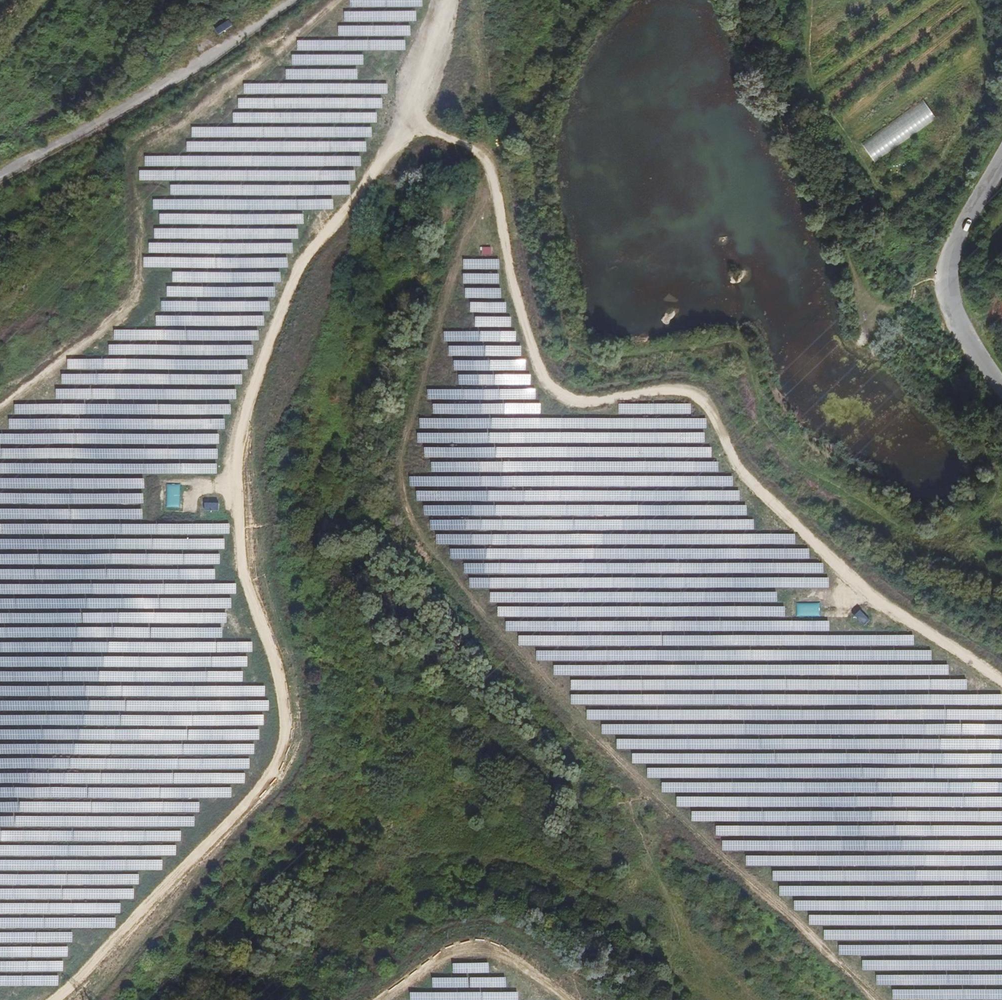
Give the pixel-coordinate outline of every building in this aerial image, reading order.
[(876,159),(937,119),(925,100),(912,109),(916,116),(881,139),(881,140),(869,147),(876,159)] [(221,504),(206,503),(205,512),(221,512),(221,504)] [(855,609),(849,614),(859,626),(865,621),(855,609)]
